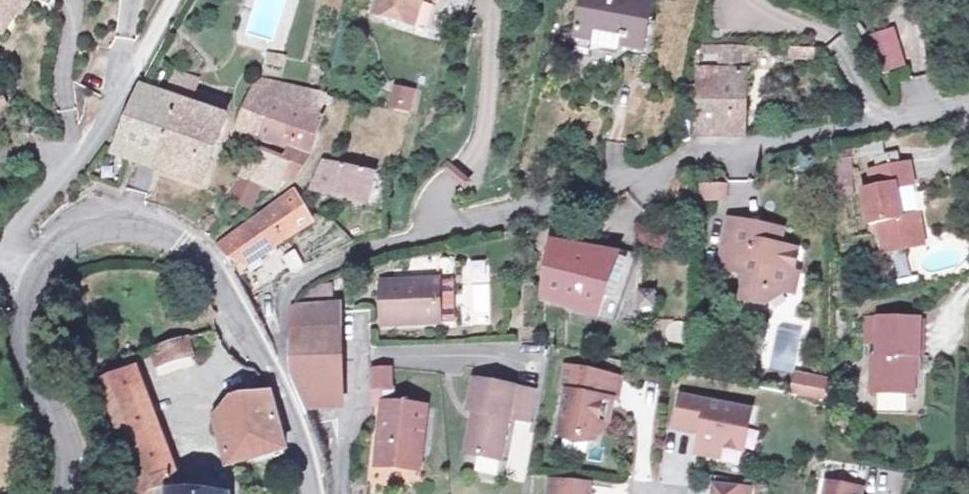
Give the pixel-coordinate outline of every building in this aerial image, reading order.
[(5,18),(16,0),(0,0),(0,16),(5,18)] [(378,17),(416,29),(427,0),(384,0),(378,17)] [(569,66),(619,75),(622,61),(644,64),(654,10),(633,6),(633,10),(619,9),(620,4),(595,0),(583,0),(569,66)] [(865,33),(873,72),(902,66),(894,27),(865,33)] [(743,46),(687,45),(688,55),(731,55),(731,69),(744,69),(755,70),(754,46),(743,46)] [(278,65),(291,69),(295,56),(281,52),(278,65)] [(689,100),(744,98),(744,69),(731,69),(731,55),(688,55),(689,100)] [(173,95),(149,86),(118,151),(199,183),(226,119),(220,116),(224,107),(212,101),(207,112),(193,107),(197,96),(202,84),(182,76),(173,95)] [(316,115),(322,98),(247,78),(234,130),(255,136),(264,101),(300,111),(316,115)] [(391,83),(385,108),(410,114),(416,89),(391,83)] [(212,101),(197,96),(193,107),(207,112),(212,101)] [(744,98),(689,100),(689,135),(744,134),(744,98)] [(278,173),(291,176),(305,147),(309,138),(293,133),(300,111),(264,101),(255,136),(285,146),(282,155),(278,173)] [(293,133),(309,138),(316,115),(300,111),(293,133)] [(253,144),(234,172),(274,186),(278,173),(282,155),(253,144)] [(372,171),(322,159),(312,188),(359,203),(372,171)] [(907,160),(866,168),(869,186),(859,187),(866,223),(875,221),(881,252),(922,245),(916,212),(899,215),(894,189),(911,186),(907,160)] [(132,173),(131,188),(149,189),(150,174),(132,173)] [(253,209),(260,185),(232,178),(226,203),(253,209)] [(698,203),(725,200),(723,182),(714,183),(714,180),(696,182),(698,203)] [(229,260),(237,275),(258,257),(257,252),(306,216),(291,192),(275,201),(220,250),(229,260)] [(768,305),(770,297),(784,290),(796,293),(800,273),(793,271),(797,249),(779,246),(782,229),(729,218),(719,267),(748,273),(743,300),(768,305)] [(559,262),(562,247),(548,245),(546,260),(559,262)] [(631,260),(562,247),(559,262),(546,260),(542,298),(574,312),(614,322),(631,260)] [(294,253),(279,259),(284,272),(299,266),(294,253)] [(328,294),(308,295),(301,298),(296,311),(328,309),(328,294)] [(433,294),(378,296),(378,335),(435,333),(433,294)] [(335,413),(332,309),(328,309),(296,311),(293,317),(289,331),(289,387),(302,415),(335,413)] [(923,317),(872,315),(870,354),(868,353),(866,393),(915,395),(916,358),(922,358),(923,317)] [(188,322),(156,333),(161,349),(194,337),(188,322)] [(136,357),(100,371),(145,474),(141,474),(142,480),(158,473),(180,463),(136,357)] [(674,358),(673,376),(684,376),(685,359),(674,358)] [(557,387),(560,387),(550,434),(591,442),(608,424),(613,398),(618,399),(622,378),(623,375),(562,365),(557,387)] [(387,368),(371,368),(371,389),(388,388),(387,368)] [(533,391),(513,388),(471,380),(465,410),(470,411),(476,412),(467,456),(499,462),(507,418),(527,423),(533,391)] [(276,402),(268,386),(236,386),(220,400),(237,452),(287,447),(276,402)] [(747,410),(678,396),(672,426),(697,432),(694,452),(716,456),(718,444),(740,449),(747,410)] [(419,472),(425,405),(378,400),(370,467),(419,472)] [(476,412),(470,411),(462,455),(467,456),(476,412)] [(142,480),(143,493),(160,493),(158,473),(142,480)] [(179,493),(239,493),(239,486),(179,480),(179,493)] [(588,485),(548,480),(546,493),(587,493),(588,485)]
